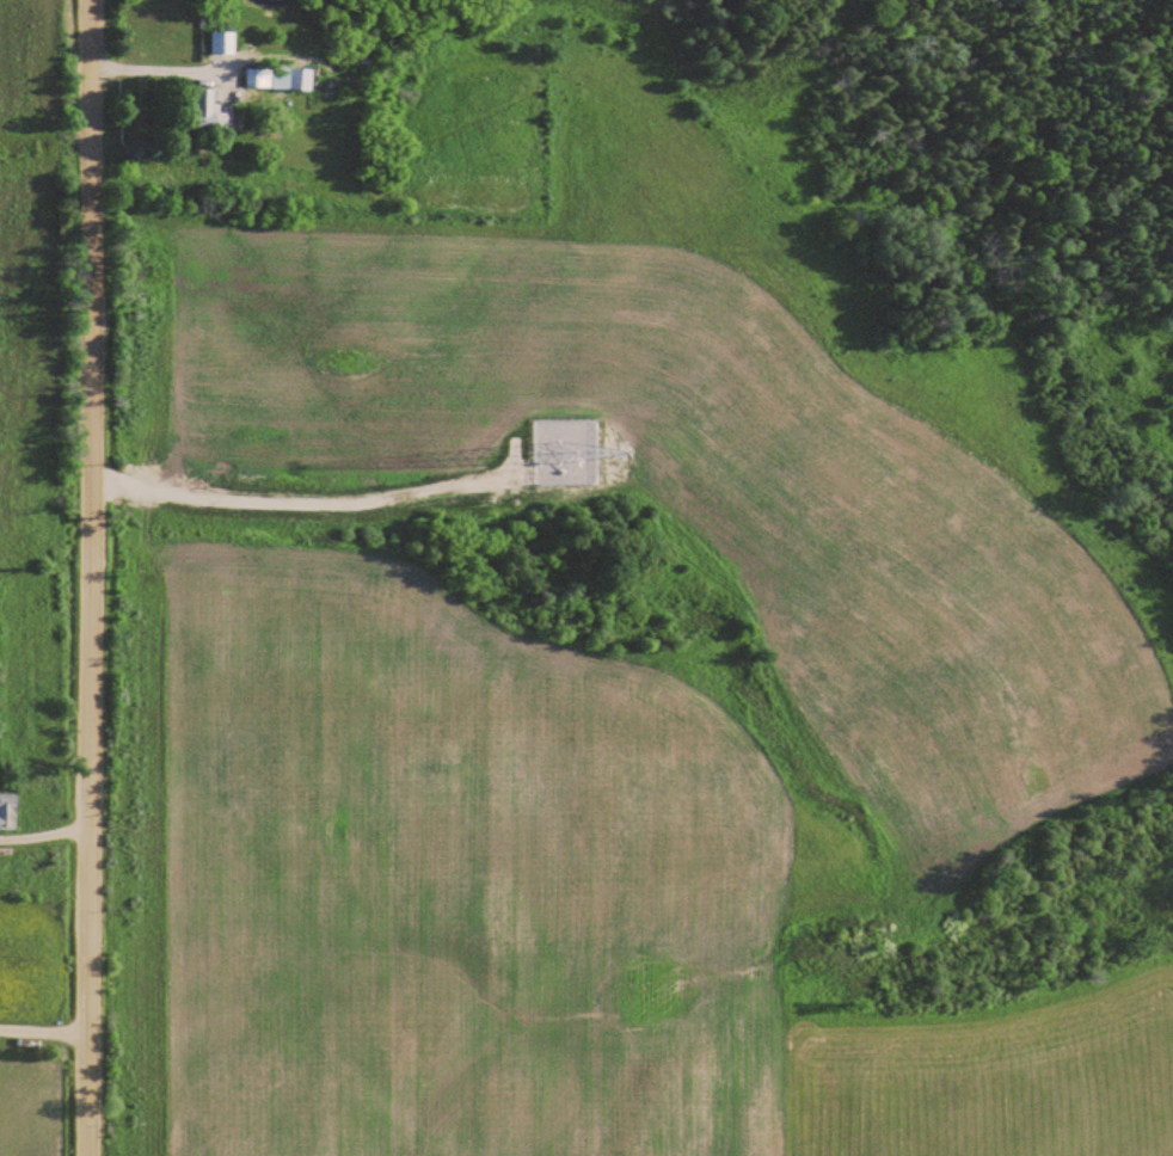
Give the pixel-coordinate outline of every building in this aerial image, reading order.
[(248,88),(270,88),(270,66),(248,66),(248,88)] [(196,90),(196,125),(221,125),(221,90),(196,90)] [(0,794),(0,831),(18,831),(19,794),(0,794)]
